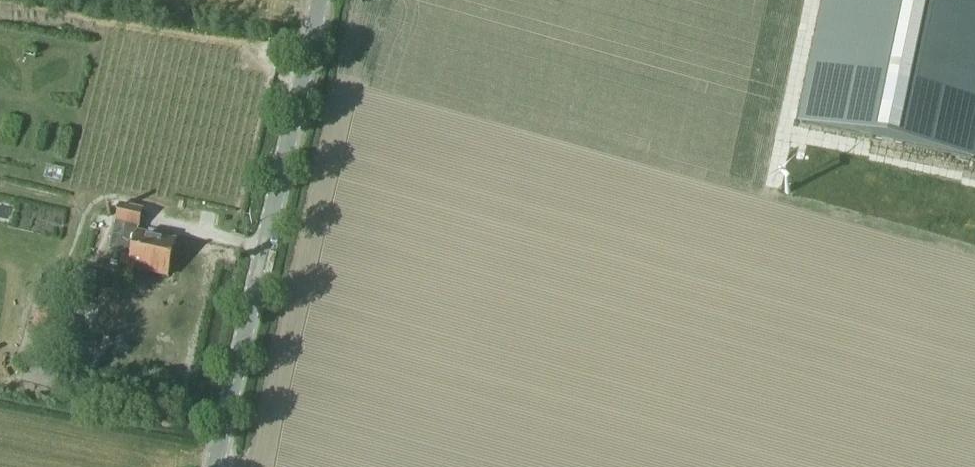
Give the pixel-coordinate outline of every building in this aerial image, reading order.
[(802,122),(974,158),(974,155),(974,0),(828,0),(802,122)] [(120,205),(115,225),(109,252),(131,256),(129,267),(169,275),(176,242),(163,239),(164,233),(149,230),(148,235),(138,233),(139,226),(140,226),(143,210),(120,205)] [(62,316),(67,295),(46,289),(36,326),(58,332),(62,316)]
